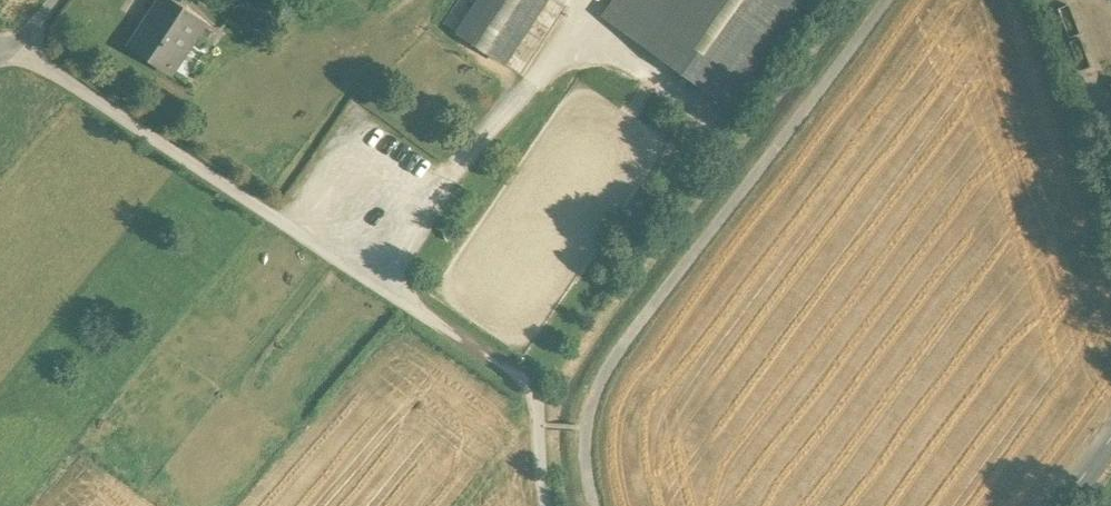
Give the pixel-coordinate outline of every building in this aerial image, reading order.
[(166,0),(164,0),(132,48),(171,74),(204,26),(166,0)] [(459,35),(505,65),(548,0),(482,0),(459,35)] [(605,17),(727,106),(804,0),(617,0),(605,17)]
